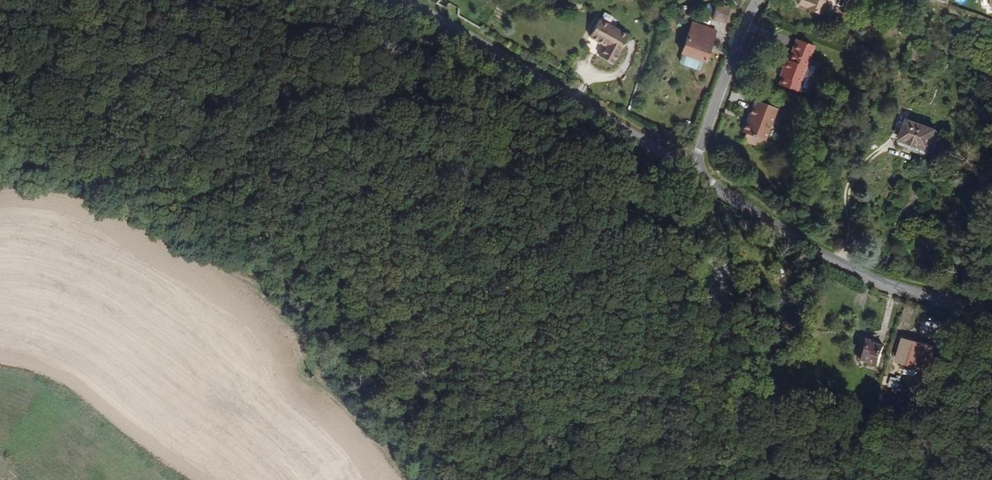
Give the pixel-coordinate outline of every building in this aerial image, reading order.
[(828,0),(799,0),(798,5),(807,8),(806,11),(822,17),(828,0)] [(727,22),(730,8),(717,5),(714,19),(727,22)] [(703,72),(715,41),(712,39),(715,31),(693,23),(682,54),(685,55),(681,64),(703,72)] [(620,71),(636,42),(607,25),(597,43),(613,52),(607,63),(620,71)] [(800,92),(815,46),(796,40),(790,59),(787,61),(783,74),(785,76),(782,86),(800,92)] [(918,65),(924,51),(916,47),(910,61),(918,65)] [(761,140),(773,107),(756,101),(752,110),(755,111),(750,125),(748,124),(744,134),(748,135),(761,140)] [(766,142),(779,109),(773,107),(761,140),(764,141),(766,142)] [(927,157),(936,137),(911,126),(916,114),(901,107),(892,129),(901,135),(897,144),(927,157)] [(758,148),(761,140),(748,135),(745,143),(758,148)] [(747,348),(752,329),(741,329),(739,347),(747,348)] [(933,360),(935,348),(922,345),(924,335),(914,331),(909,354),(913,356),(912,361),(919,363),(920,357),(933,360)] [(887,360),(892,339),(871,334),(871,336),(867,355),(887,360)] [(935,348),(937,337),(924,335),(922,345),(935,348)] [(940,362),(943,350),(935,348),(933,360),(940,362)] [(886,373),(888,367),(876,363),(874,370),(886,373)] [(910,382),(912,374),(907,372),(902,370),(900,379),(910,382)]
